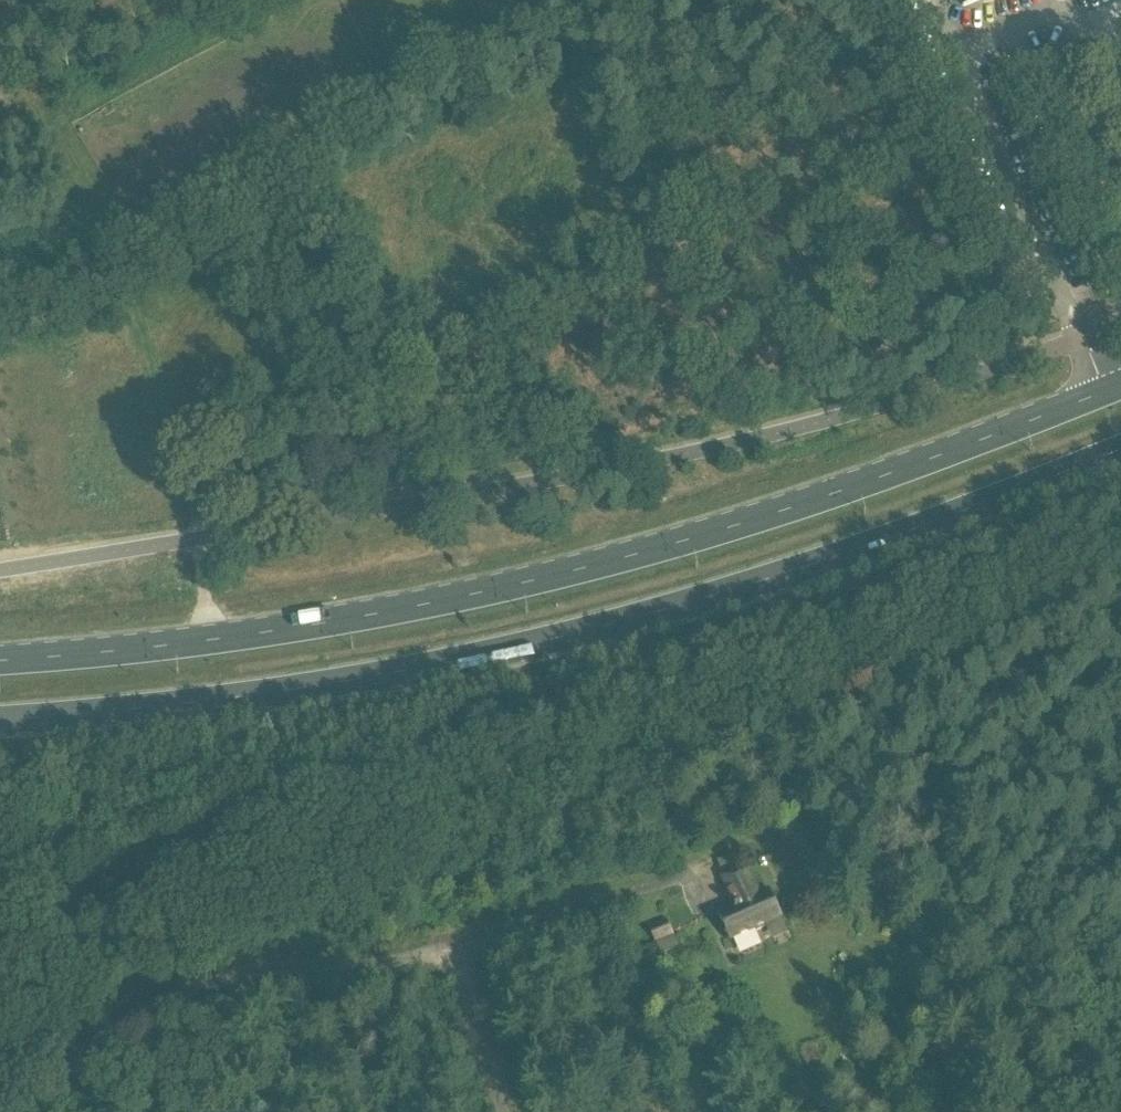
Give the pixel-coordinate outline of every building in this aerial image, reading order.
[(1120,86),(1120,61),(1111,65),(1120,86)] [(747,867),(725,877),(723,878),(736,906),(720,914),(731,939),(768,923),(769,925),(784,919),(771,891),(759,896),(747,867)] [(675,935),(669,920),(649,928),(655,943),(675,935)]
